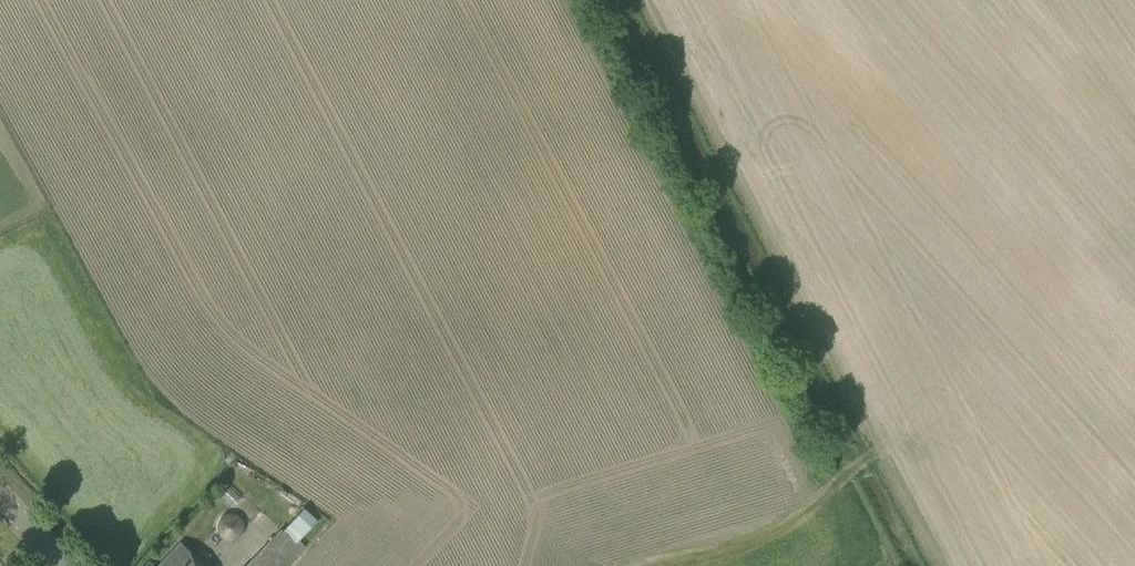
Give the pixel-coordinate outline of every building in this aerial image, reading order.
[(301,548),(281,528),(244,565),(284,565),(301,548)] [(180,543),(159,565),(204,565),(180,543)]
